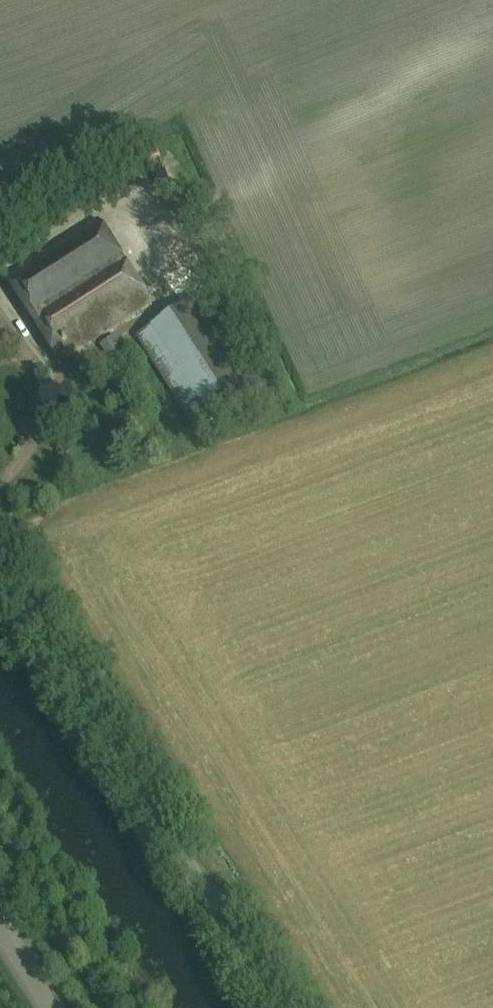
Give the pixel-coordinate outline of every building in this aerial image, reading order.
[(151,303),(97,219),(5,278),(59,363),(151,303)] [(263,386),(202,292),(135,335),(196,429),(263,386)] [(129,358),(117,336),(100,346),(113,367),(129,358)]
